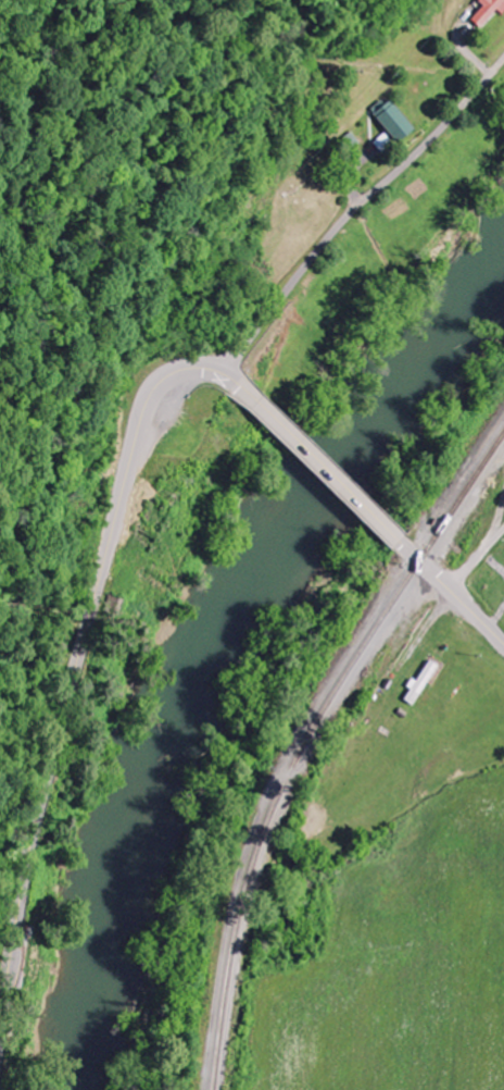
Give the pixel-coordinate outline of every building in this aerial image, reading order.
[(477,2),(482,7),(471,20),(480,28),(497,10),(502,14),(503,12),(503,0),(479,0),(477,2)] [(374,112),(394,143),(413,130),(392,99),(374,112)] [(404,700),(412,706),(438,666),(428,660),(410,689),(411,690),(404,700)]
